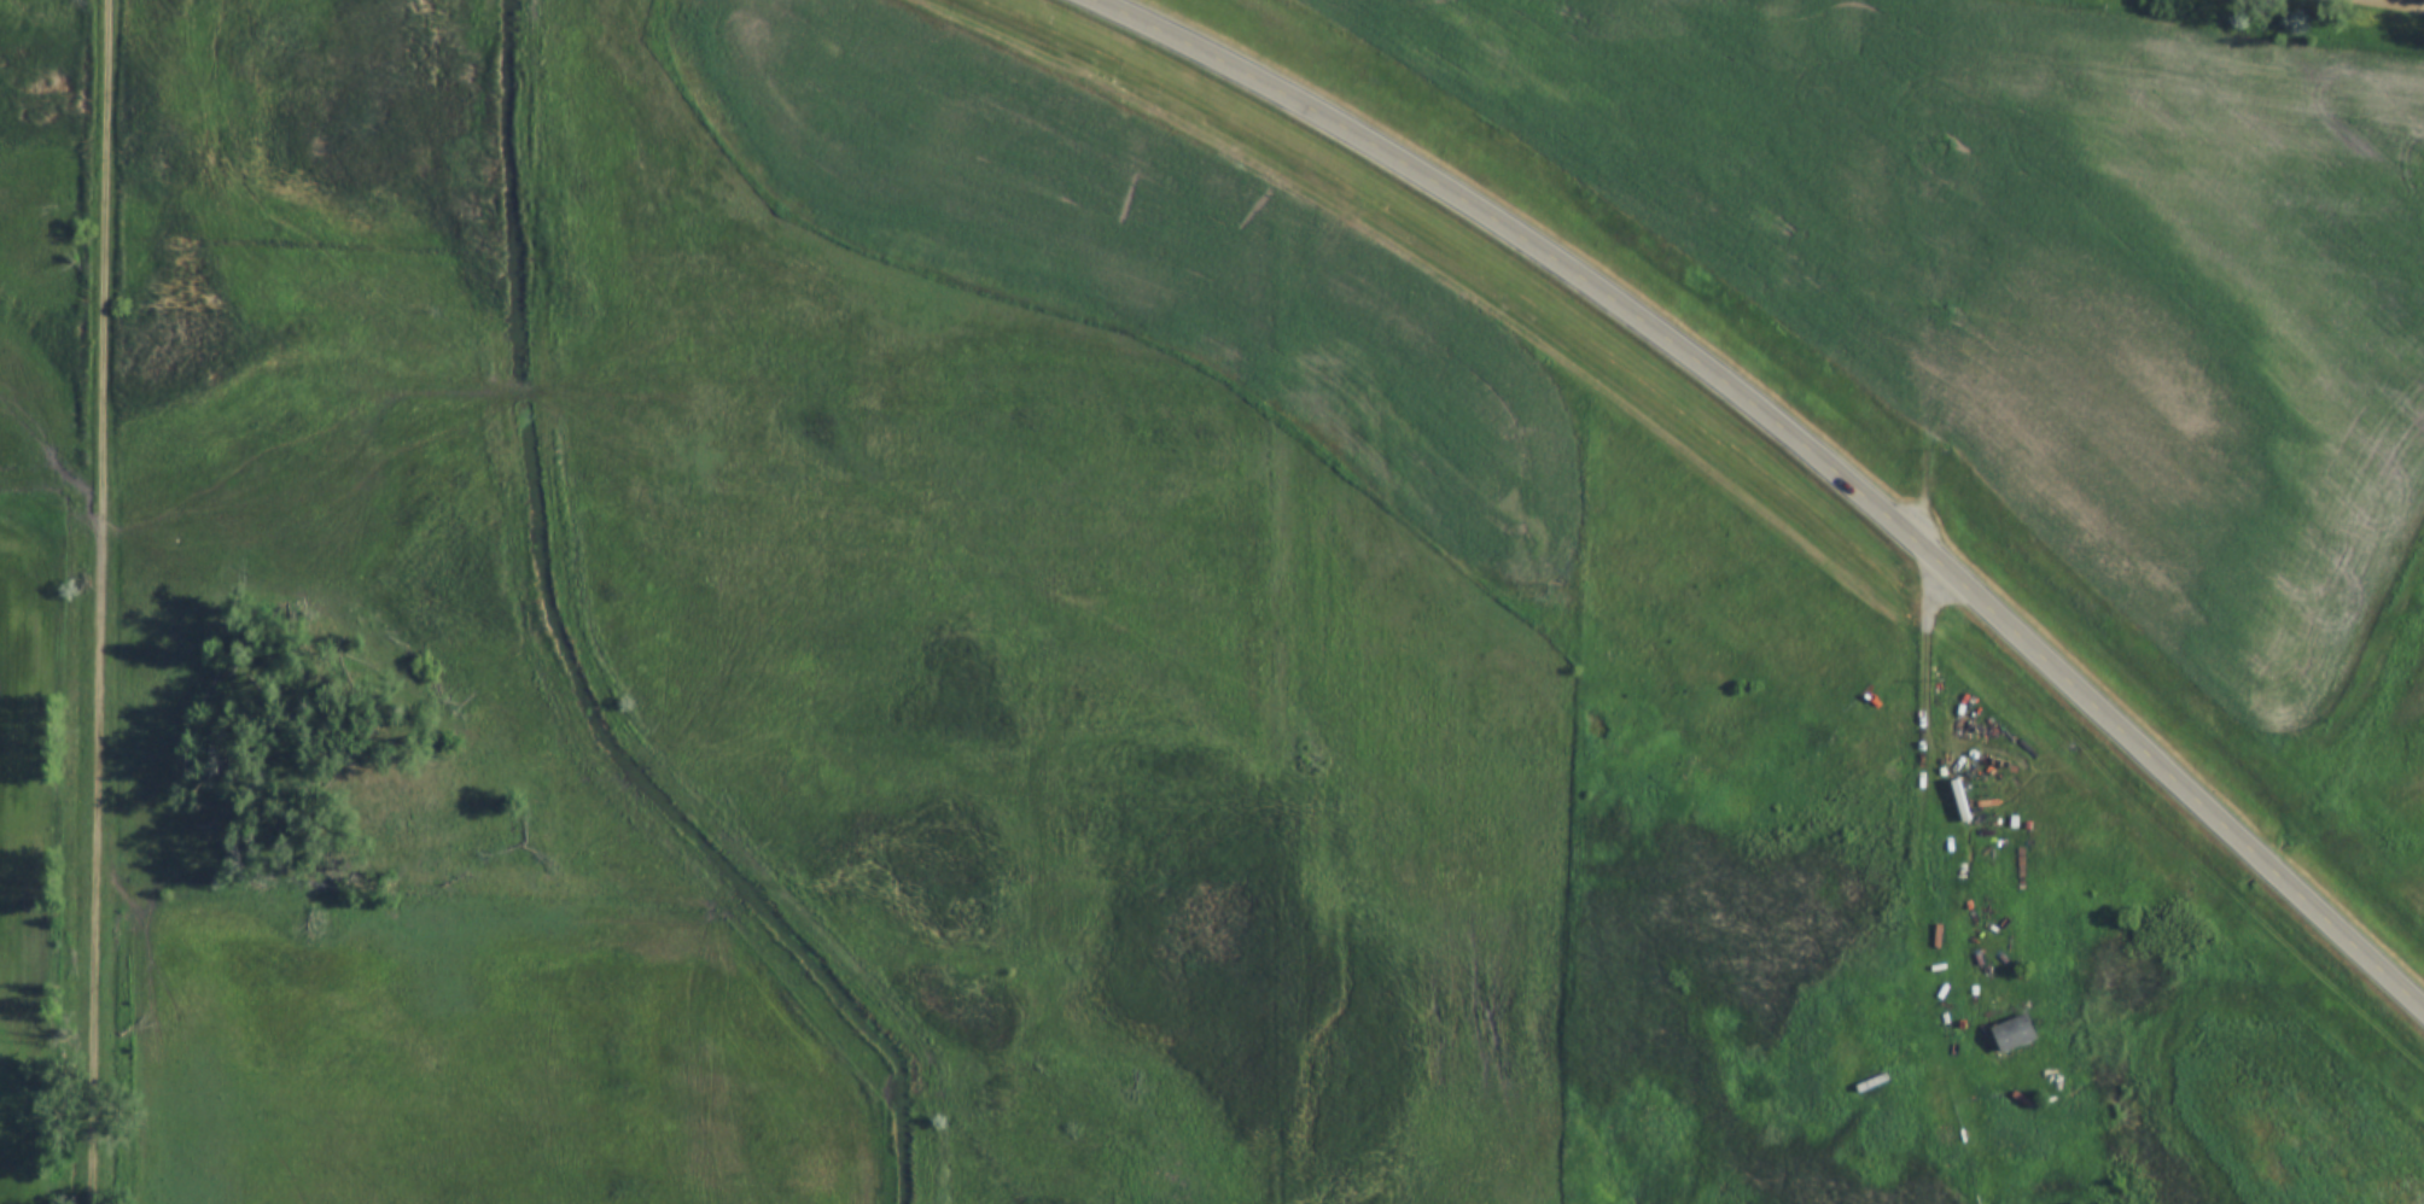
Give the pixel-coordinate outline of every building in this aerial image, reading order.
[(1989,1028),(2024,1013),(2035,1039),(1999,1053),(1989,1028)]
